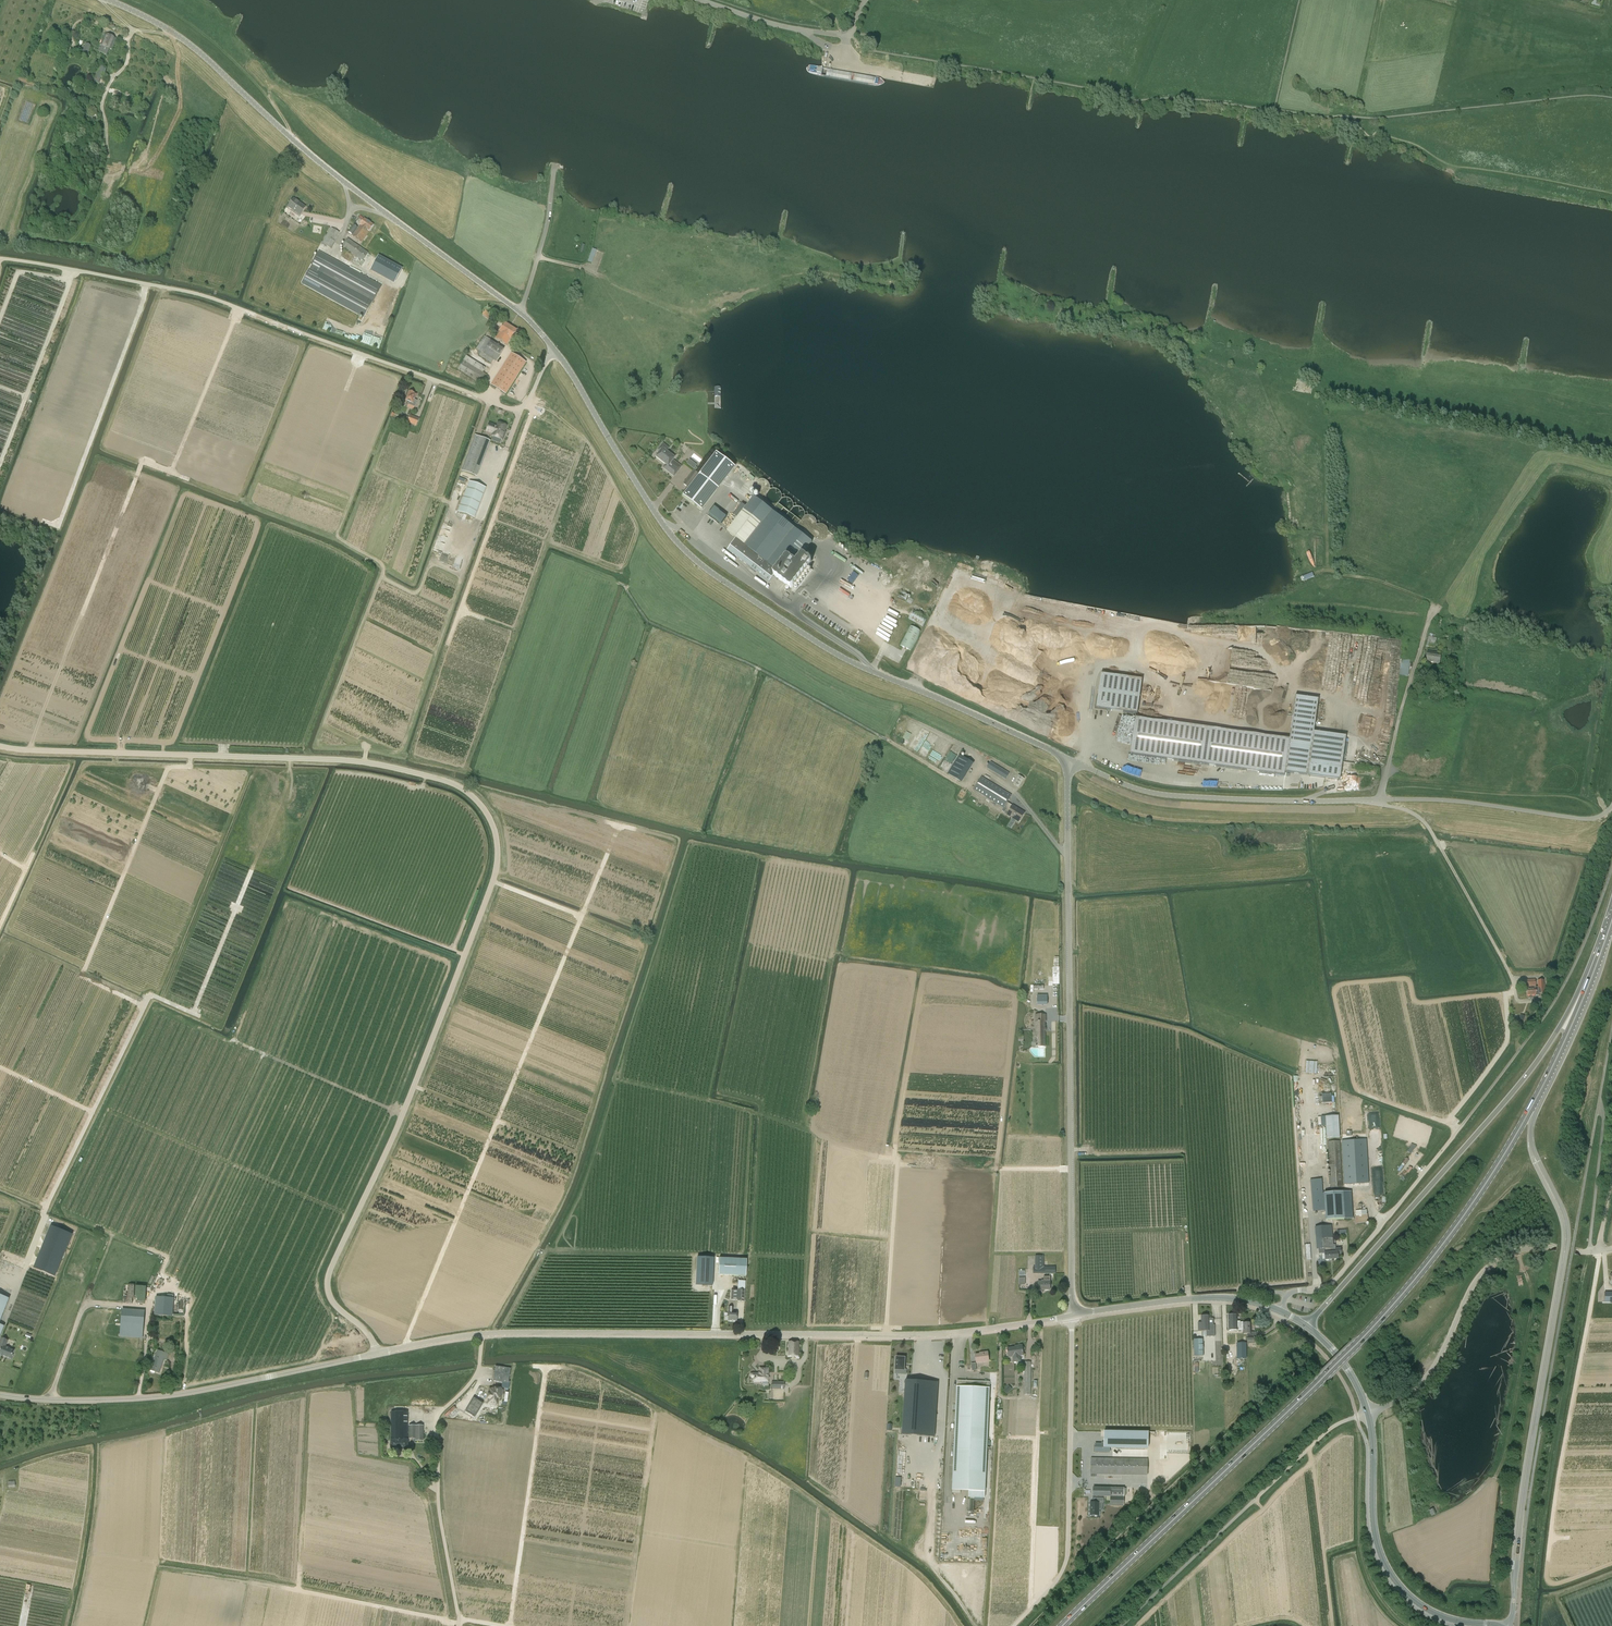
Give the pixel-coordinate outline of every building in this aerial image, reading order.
[(100,45),(98,51),(107,55),(109,49),(110,49),(111,49),(116,39),(105,34),(100,45)] [(86,44),(82,52),(88,54),(91,46),(86,44)] [(97,73),(105,76),(108,68),(100,65),(97,73)] [(92,118),(97,114),(97,109),(92,107),(88,110),(87,116),(92,118)] [(301,213),(305,207),(293,199),(288,207),(300,215),(301,213)] [(373,225),(364,219),(352,236),(361,242),(373,225)] [(354,225),(349,233),(352,235),(357,227),(354,225)] [(339,233),(331,228),(323,244),(331,248),(339,233)] [(342,246),(363,261),(368,253),(347,238),(342,246)] [(596,250),(592,248),(588,261),(591,263),(596,250)] [(314,260),(301,283),(364,318),(382,285),(319,251),(314,260)] [(395,281),(402,269),(402,268),(378,255),(378,256),(372,268),(395,281)] [(494,323),(497,319),(484,310),(484,311),(482,314),(494,323)] [(511,339),(516,331),(504,323),(499,332),(495,339),(506,345),(510,339),(511,339)] [(379,348),(385,332),(378,330),(373,347),(379,348)] [(504,349),(491,341),(491,340),(484,336),(476,349),(481,352),(479,355),(491,363),(493,360),(496,362),(500,356),(500,355),(504,349)] [(511,353),(491,385),(505,395),(526,363),(511,353)] [(485,368),(466,356),(457,369),(482,385),(487,375),(483,372),(485,368)] [(417,401),(414,400),(416,395),(413,394),(413,393),(411,392),(410,392),(409,392),(406,401),(409,402),(408,405),(415,408),(417,401)] [(405,422),(407,422),(413,425),(416,426),(419,419),(410,415),(409,418),(406,417),(405,422)] [(489,423),(486,431),(492,433),(491,435),(502,440),(505,432),(504,432),(506,426),(497,422),(496,425),(489,423)] [(475,436),(461,472),(475,477),(488,441),(475,436)] [(681,467),(672,460),(674,458),(666,451),(668,448),(663,444),(658,450),(660,452),(655,457),(667,466),(665,469),(673,476),(681,467)] [(682,496),(683,497),(701,511),(734,467),(718,454),(715,453),(682,496)] [(695,467),(697,466),(690,460),(687,464),(693,470),(694,470),(695,471),(697,469),(695,467)] [(684,485),(687,487),(696,475),(693,472),(684,485)] [(469,481),(457,512),(474,519),(486,488),(469,481)] [(785,577),(812,542),(793,528),(794,527),(754,497),(746,507),(741,503),(733,514),(738,517),(727,532),(735,538),(726,549),(768,581),(776,570),(785,577)] [(871,597),(873,594),(862,588),(861,591),(871,597)] [(927,619),(913,611),(909,619),(923,627),(927,619)] [(911,650),(920,631),(910,625),(900,645),(911,650)] [(1435,646),(1437,638),(1432,637),(1433,634),(1429,634),(1428,636),(1428,637),(1426,646),(1429,647),(1430,645),(1435,646)] [(1440,656),(1437,655),(1437,653),(1427,652),(1427,654),(1425,662),(1439,664),(1440,656)] [(970,688),(984,663),(978,659),(964,684),(970,688)] [(1410,662),(1400,660),(1399,677),(1408,677),(1410,662)] [(1100,695),(1141,702),(1146,667),(1105,661),(1100,695)] [(1135,710),(1126,755),(1338,785),(1342,764),(1347,742),(1313,735),(1320,696),(1293,691),(1285,732),(1135,710)] [(959,754),(947,773),(962,783),(974,763),(959,754)] [(1009,773),(991,762),(987,768),(1005,779),(1009,773)] [(1007,815),(1012,818),(1018,809),(1013,805),(1012,806),(1007,802),(1011,795),(981,776),(973,790),(1003,808),(1004,807),(1009,811),(1007,815)] [(1024,779),(1018,776),(1013,784),(1018,788),(1019,787),(1024,779)] [(1019,822),(1025,813),(1018,809),(1012,818),(1019,822)] [(1543,980),(1538,980),(1538,986),(1535,986),(1535,980),(1523,980),(1524,987),(1526,987),(1526,995),(1538,994),(1538,993),(1544,993),(1543,980)] [(1037,1004),(1048,1004),(1047,995),(1037,996),(1037,1004)] [(1038,1047),(1045,1047),(1045,1021),(1046,1021),(1046,1015),(1037,1015),(1037,1021),(1035,1021),(1035,1032),(1037,1032),(1038,1047)] [(1306,1073),(1318,1074),(1318,1061),(1307,1061),(1306,1073)] [(1338,1116),(1325,1117),(1327,1139),(1340,1138),(1338,1116)] [(1342,1141),(1344,1184),(1369,1183),(1367,1139),(1342,1141)] [(1330,1178),(1330,1188),(1333,1188),(1343,1187),(1340,1141),(1328,1142),(1330,1178)] [(1412,1143),(1409,1151),(1413,1153),(1417,1145),(1412,1143)] [(1398,1169),(1401,1171),(1410,1159),(1407,1157),(1398,1169)] [(1313,1212),(1325,1210),(1326,1221),(1344,1219),(1342,1192),(1323,1194),(1321,1178),(1310,1179),(1313,1212)] [(1369,1222),(1367,1215),(1355,1216),(1356,1224),(1359,1223),(1368,1222),(1369,1222)] [(52,1225),(34,1268),(55,1276),(72,1233),(52,1225)] [(1332,1226),(1316,1227),(1318,1249),(1324,1248),(1333,1248),(1332,1226)] [(1324,1248),(1318,1249),(1319,1254),(1324,1253),(1325,1260),(1338,1259),(1338,1255),(1341,1255),(1340,1248),(1335,1248),(1335,1249),(1333,1249),(1333,1248),(1324,1248)] [(1055,1267),(1050,1267),(1044,1267),(1043,1256),(1035,1256),(1035,1267),(1033,1267),(1033,1274),(1055,1274),(1055,1267)] [(745,1277),(746,1259),(717,1257),(716,1275),(745,1277)] [(712,1285),(713,1258),(697,1258),(696,1285),(712,1285)] [(1050,1277),(1043,1277),(1043,1280),(1041,1280),(1041,1282),(1038,1282),(1038,1290),(1050,1290),(1050,1277)] [(745,1290),(745,1285),(738,1285),(737,1289),(737,1290),(731,1290),(731,1300),(737,1300),(737,1301),(744,1302),(745,1290)] [(0,1295),(0,1321),(9,1298),(0,1295)] [(155,1297),(154,1315),(172,1316),(173,1298),(155,1297)] [(726,1320),(727,1320),(727,1321),(736,1321),(736,1313),(732,1313),(732,1307),(728,1307),(728,1313),(728,1316),(726,1316),(725,1317),(725,1319),(726,1320)] [(121,1309),(119,1337),(142,1339),(144,1311),(121,1309)] [(1240,1330),(1240,1322),(1240,1321),(1237,1321),(1237,1315),(1228,1315),(1229,1330),(1240,1330)] [(1201,1323),(1198,1323),(1198,1331),(1207,1331),(1207,1337),(1215,1337),(1214,1325),(1209,1325),(1209,1316),(1201,1316),(1201,1323)] [(1243,1322),(1240,1322),(1240,1330),(1243,1330),(1243,1334),(1247,1334),(1247,1344),(1256,1343),(1256,1337),(1253,1337),(1253,1333),(1251,1333),(1250,1323),(1243,1323),(1243,1322)] [(1,1338),(0,1341),(0,1348),(1,1348),(0,1350),(0,1355),(11,1359),(14,1351),(10,1349),(10,1348),(5,1347),(8,1340),(1,1338)] [(1203,1339),(1194,1339),(1194,1356),(1203,1356),(1203,1339)] [(788,1356),(799,1356),(799,1341),(788,1341),(788,1356)] [(1247,1358),(1247,1345),(1247,1343),(1237,1343),(1238,1353),(1238,1359),(1247,1358)] [(1023,1347),(1022,1347),(1022,1345),(1017,1345),(1017,1347),(1007,1348),(1008,1357),(1012,1357),(1013,1362),(1020,1361),(1020,1356),(1023,1355),(1023,1350),(1024,1350),(1024,1349),(1024,1348),(1024,1347),(1023,1347)] [(163,1359),(167,1360),(168,1354),(157,1350),(154,1356),(155,1356),(150,1370),(159,1373),(160,1369),(163,1359)] [(975,1354),(976,1363),(989,1362),(988,1352),(982,1352),(982,1354),(975,1354)] [(896,1357),(895,1370),(901,1370),(901,1374),(906,1374),(906,1369),(904,1369),(905,1358),(896,1357)] [(1033,1365),(1034,1360),(1030,1360),(1030,1361),(1024,1361),(1024,1381),(1019,1381),(1019,1387),(1023,1387),(1024,1394),(1030,1394),(1031,1365),(1033,1365)] [(495,1366),(493,1381),(508,1383),(511,1368),(495,1366)] [(768,1368),(760,1368),(759,1373),(752,1373),(751,1374),(750,1375),(750,1376),(751,1377),(752,1378),(753,1378),(753,1382),(762,1382),(762,1381),(768,1381),(768,1380),(769,1380),(769,1379),(769,1378),(769,1377),(768,1376),(768,1368)] [(906,1380),(902,1435),(935,1437),(938,1382),(906,1380)] [(956,1386),(952,1490),(986,1491),(990,1388),(989,1388),(990,1382),(957,1380),(957,1386),(956,1386)] [(488,1393),(487,1398),(488,1399),(488,1404),(495,1405),(496,1397),(497,1396),(500,1397),(500,1396),(502,1396),(503,1390),(501,1390),(501,1389),(495,1388),(495,1389),(490,1388),(489,1393),(488,1393)] [(483,1403),(474,1397),(466,1410),(475,1415),(483,1403)] [(390,1411),(390,1440),(390,1449),(407,1449),(407,1440),(407,1422),(407,1416),(408,1416),(407,1411),(390,1411)] [(415,1426),(408,1426),(408,1438),(415,1438),(415,1440),(423,1440),(423,1426),(415,1426)] [(1095,1444),(1095,1452),(1104,1452),(1110,1452),(1110,1448),(1148,1449),(1148,1432),(1104,1431),(1104,1443),(1102,1443),(1101,1444),(1095,1444)] [(1096,1477),(1096,1474),(1104,1475),(1104,1477),(1109,1477),(1109,1475),(1147,1475),(1148,1459),(1091,1458),(1090,1474),(1090,1477),(1096,1477)] [(1110,1497),(1111,1487),(1093,1487),(1093,1496),(1106,1497),(1106,1500),(1110,1500),(1110,1505),(1124,1505),(1124,1497),(1110,1497)] [(1099,1515),(1099,1502),(1103,1503),(1103,1498),(1093,1498),(1093,1502),(1090,1502),(1090,1515),(1099,1515)]
